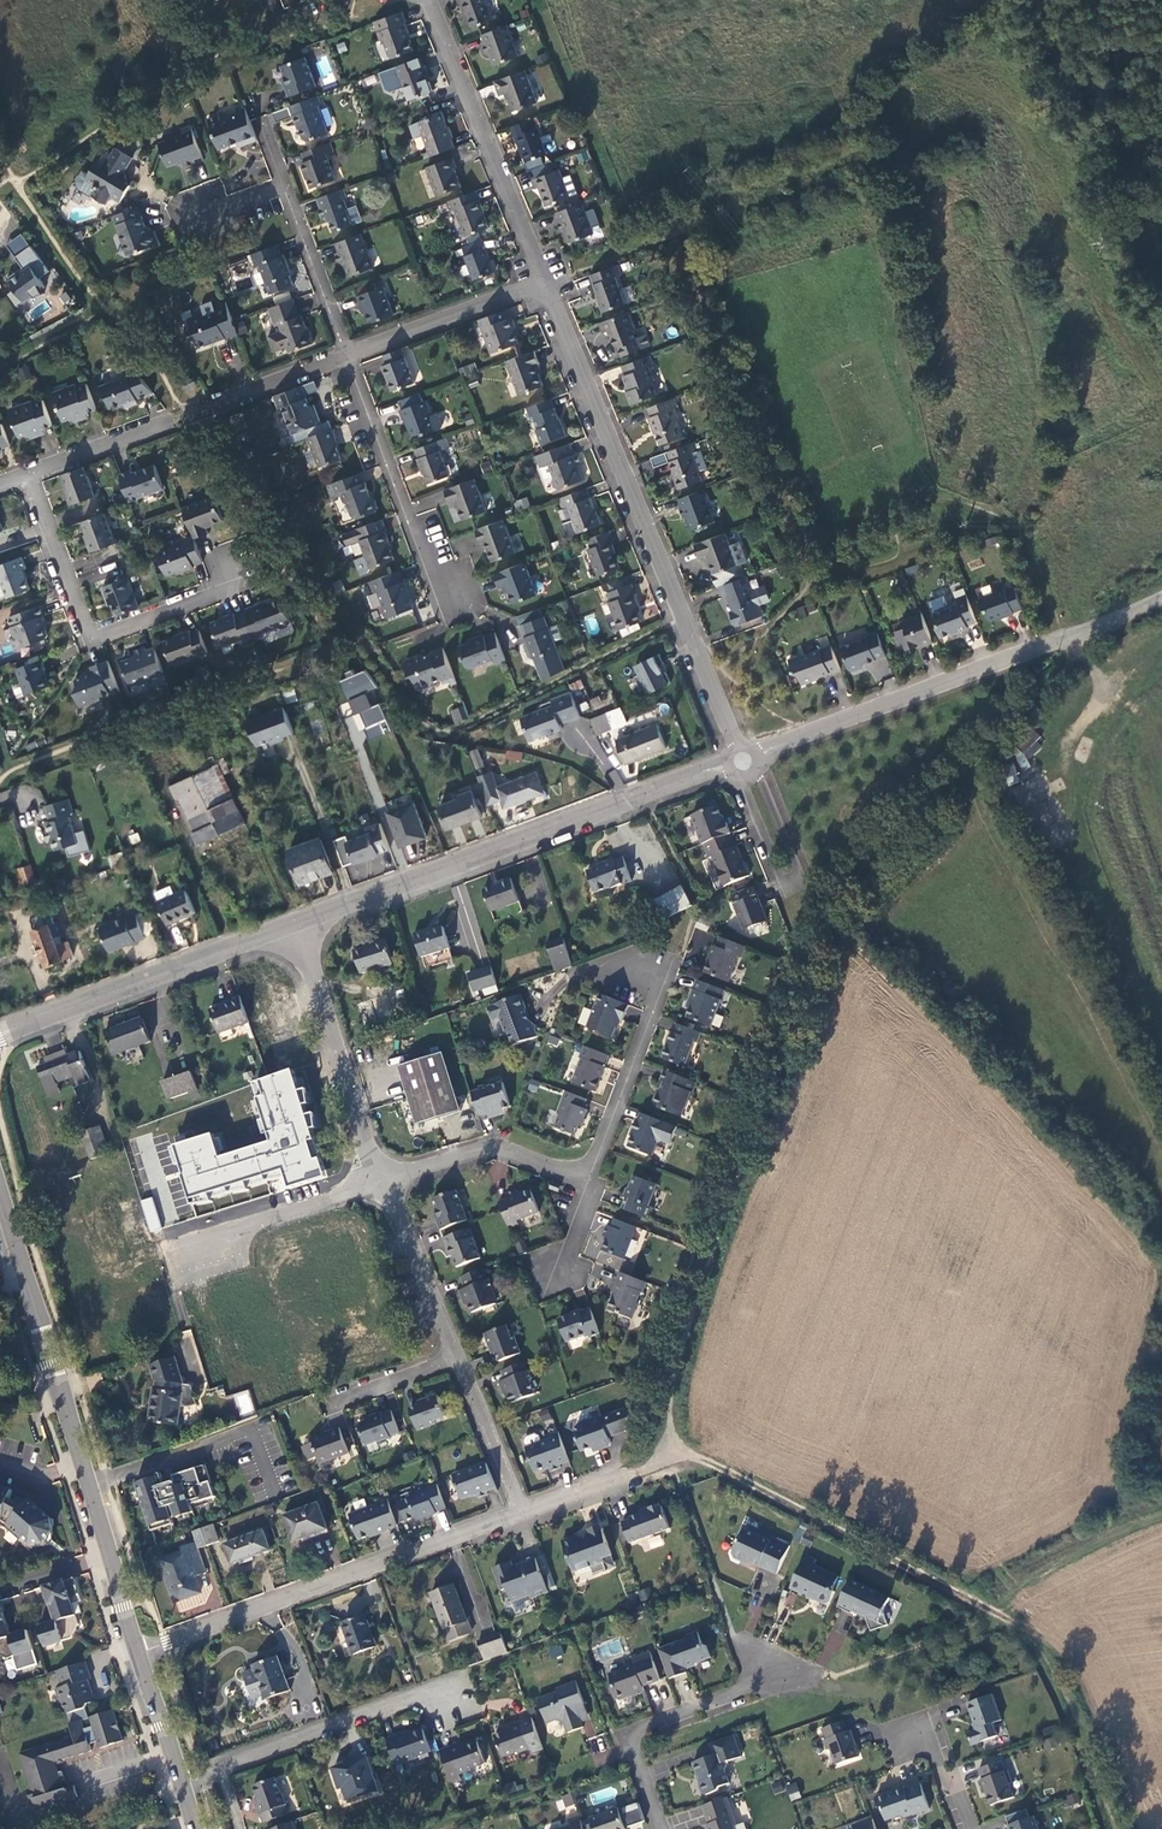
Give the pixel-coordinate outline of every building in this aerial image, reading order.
[(286,9),(304,1),(307,0),(306,0),(283,0),(286,9)] [(485,0),(458,0),(459,2),(461,2),(464,11),(465,11),(472,28),(493,21),(485,0)] [(406,22),(402,11),(375,22),(381,40),(385,42),(390,55),(395,57),(414,50),(408,33),(409,32),(405,22),(406,22)] [(518,57),(507,26),(481,36),(483,44),(485,43),(488,53),(491,52),(495,65),(518,57)] [(315,86),(305,57),(281,65),(287,84),(283,86),(288,96),(315,86)] [(423,67),(419,58),(392,68),(379,73),(386,90),(390,92),(404,87),(409,100),(432,92),(426,77),(428,76),(425,66),(423,67)] [(539,104),(526,71),(495,82),(501,96),(508,94),(516,112),(539,104)] [(320,102),(318,95),(287,107),(291,117),(293,116),(295,124),(297,124),(304,140),(307,141),(329,133),(319,107),(320,102)] [(239,146),(258,140),(250,121),(251,120),(245,106),(237,109),(239,114),(221,121),(219,116),(208,120),(219,149),(238,143),(239,146)] [(422,134),(431,157),(455,148),(451,139),(453,139),(449,127),(447,128),(441,112),(430,116),(431,118),(420,122),(424,133),(422,134)] [(536,126),(533,119),(511,127),(515,136),(516,136),(520,146),(521,145),(528,161),(548,153),(538,126),(536,126)] [(202,156),(191,126),(181,129),(183,135),(160,144),(168,166),(182,162),(184,167),(195,163),(194,159),(202,156)] [(334,152),(331,143),(303,153),(306,162),(302,164),(305,174),(306,174),(312,188),(335,180),(326,155),(334,152)] [(133,157),(117,148),(106,166),(97,161),(89,175),(96,179),(97,187),(95,187),(96,189),(98,189),(94,197),(108,204),(112,196),(122,201),(131,184),(122,178),(120,173),(121,171),(124,172),(133,157)] [(588,150),(576,153),(579,163),(590,160),(588,150)] [(454,159),(428,168),(438,196),(461,189),(454,170),(457,169),(454,159)] [(569,200),(559,171),(532,181),(535,190),(539,189),(547,207),(569,200)] [(95,187),(97,187),(96,179),(89,175),(86,181),(95,187)] [(344,189),(317,199),(320,208),(318,209),(321,218),(326,217),(328,222),(330,221),(334,231),(351,224),(361,221),(356,205),(348,209),(344,199),(347,198),(344,189)] [(484,212),(477,192),(448,202),(452,212),(456,211),(461,224),(460,227),(463,235),(465,235),(466,237),(488,229),(482,212),(484,212)] [(591,236),(581,204),(557,214),(560,222),(558,223),(561,231),(564,231),(569,244),(591,236)] [(153,232),(143,205),(114,216),(129,255),(152,246),(148,234),(153,232)] [(373,268),(362,234),(337,243),(340,252),(336,253),(340,263),(348,261),(353,275),(373,268)] [(494,273),(483,240),(462,248),(474,281),(494,273)] [(40,278),(50,271),(32,245),(16,257),(25,270),(21,274),(18,270),(7,278),(25,302),(29,299),(33,298),(37,297),(41,295),(44,294),(44,293),(43,293),(42,290),(46,287),(40,278)] [(283,256),(278,245),(252,255),(257,267),(261,266),(272,293),(293,285),(287,267),(290,267),(285,256),(283,256)] [(623,274),(620,264),(591,275),(600,300),(599,300),(604,313),(627,304),(618,277),(623,274)] [(383,287),(357,296),(361,307),(363,306),(369,321),(374,322),(393,315),(383,287)] [(270,335),(277,352),(290,347),(292,352),(316,343),(312,333),(310,333),(304,316),(301,316),(295,299),(271,309),(277,326),(281,325),(283,330),(270,335)] [(227,339),(239,334),(234,321),(227,303),(214,307),(216,312),(206,315),(206,314),(189,320),(192,328),(190,332),(192,338),(196,340),(199,346),(225,337),(227,339)] [(507,320),(504,311),(480,321),(492,354),(518,344),(514,330),(516,329),(512,318),(507,320)] [(624,356),(652,346),(648,335),(638,338),(635,331),(636,330),(629,312),(600,324),(604,333),(610,331),(616,347),(621,348),(624,356)] [(239,334),(247,333),(245,321),(237,322),(239,334)] [(416,383),(403,349),(385,356),(388,365),(384,367),(393,392),(416,383)] [(540,365),(535,351),(507,361),(520,394),(543,386),(537,366),(540,365)] [(655,366),(651,356),(623,367),(626,376),(625,376),(631,392),(629,394),(633,405),(657,396),(653,385),(655,380),(651,367),(655,366)] [(460,367),(466,389),(480,385),(474,363),(460,367)] [(33,377),(29,366),(19,370),(24,381),(33,377)] [(138,399),(156,393),(139,372),(101,385),(104,395),(109,398),(112,408),(126,404),(128,407),(139,404),(138,399)] [(197,385),(194,377),(183,382),(185,384),(187,388),(197,385)] [(87,412),(97,409),(88,384),(78,386),(77,383),(71,386),(68,390),(56,394),(65,420),(70,418),(72,421),(75,422),(78,422),(81,422),(83,420),(85,418),(87,415),(87,412)] [(313,414),(303,386),(274,397),(279,409),(283,408),(294,434),(321,424),(318,412),(313,414)] [(679,407),(676,398),(650,408),(653,417),(650,418),(653,428),(655,428),(662,445),(684,436),(678,422),(680,417),(677,408),(679,407)] [(43,429),(54,425),(44,399),(34,402),(34,400),(26,403),(25,406),(12,410),(21,437),(26,435),(29,437),(31,439),(34,439),(37,438),(40,437),(42,435),(43,432),(43,429)] [(560,424),(551,399),(527,409),(530,418),(534,417),(538,428),(538,433),(542,444),(565,436),(561,423),(560,424)] [(428,400),(402,410),(405,421),(410,420),(411,424),(409,425),(414,437),(422,433),(424,435),(442,429),(445,425),(441,415),(438,413),(434,415),(428,400)] [(11,445),(3,423),(0,424),(0,454),(4,453),(3,448),(11,445)] [(337,439),(333,429),(309,438),(321,467),(340,460),(334,441),(337,439)] [(443,450),(440,442),(418,450),(421,458),(420,459),(424,470),(425,469),(430,483),(450,475),(441,451),(443,450)] [(699,451),(696,442),(668,452),(677,476),(675,477),(680,488),(703,480),(693,454),(699,451)] [(574,455),(569,443),(536,456),(541,468),(549,464),(553,476),(551,481),(554,488),(558,490),(583,480),(578,465),(581,465),(577,454),(574,455)] [(132,471),(121,475),(131,502),(165,489),(156,466),(141,471),(142,473),(134,476),(132,471)] [(97,496),(86,467),(64,475),(70,492),(68,493),(72,505),(97,496)] [(365,483),(361,474),(356,475),(333,484),(337,494),(341,493),(344,502),(349,505),(353,517),(360,519),(377,512),(379,508),(377,501),(372,498),(365,483)] [(488,510),(476,479),(447,490),(452,503),(458,501),(466,519),(488,510)] [(595,513),(586,488),(559,499),(563,509),(568,507),(573,520),(561,524),(567,538),(578,533),(601,525),(597,512),(595,513)] [(716,522),(704,489),(679,499),(683,508),(681,509),(684,519),(688,518),(693,530),(716,522)] [(513,502),(516,511),(530,506),(526,497),(513,502)] [(215,498),(185,508),(185,510),(195,536),(196,539),(210,533),(208,527),(224,521),(215,498)] [(117,542),(106,513),(84,521),(90,539),(88,540),(92,551),(117,542)] [(387,530),(382,519),(343,534),(349,546),(361,541),(366,553),(364,556),(369,569),(394,559),(388,542),(389,542),(385,531),(387,530)] [(518,553),(505,519),(478,529),(482,543),(487,541),(495,561),(518,553)] [(612,542),(608,532),(587,540),(591,550),(587,552),(597,578),(618,570),(612,554),(613,553),(610,543),(612,542)] [(748,561),(740,541),(731,545),(726,533),(696,544),(701,558),(708,555),(715,573),(713,573),(718,587),(720,586),(747,576),(742,564),(748,561)] [(194,565),(205,561),(201,553),(198,544),(196,539),(195,536),(185,540),(186,543),(160,553),(168,576),(184,570),(185,572),(195,568),(194,565)] [(0,566),(0,579),(3,578),(10,597),(32,588),(25,569),(28,568),(24,557),(0,566)] [(114,562),(99,567),(101,574),(116,568),(114,562)] [(539,595),(527,562),(496,573),(502,588),(509,586),(516,603),(539,595)] [(403,582),(399,571),(370,581),(375,592),(381,590),(386,604),(384,608),(386,615),(392,617),(413,609),(407,592),(409,591),(406,581),(403,582)] [(626,576),(602,585),(606,594),(608,593),(611,601),(609,602),(613,612),(604,615),(609,630),(612,631),(619,629),(641,621),(635,605),(636,604),(633,593),(634,592),(631,583),(629,583),(626,576)] [(770,601),(765,586),(753,591),(747,576),(720,586),(724,596),(728,594),(734,610),(731,611),(737,624),(764,614),(760,604),(770,601)] [(111,596),(118,615),(141,607),(130,577),(104,587),(107,597),(111,596)] [(340,580),(332,583),(336,594),(344,591),(340,580)] [(1015,588),(1012,589),(1015,598),(1016,611),(1023,608),(1015,588)] [(1012,612),(1016,611),(1015,598),(1012,589),(1006,591),(1005,589),(979,600),(982,609),(986,610),(990,621),(1004,616),(1004,618),(1012,614),(1012,612)] [(968,626),(977,623),(967,595),(957,598),(959,603),(936,612),(940,623),(937,628),(941,637),(957,631),(958,633),(969,629),(968,626)] [(263,603),(245,610),(245,612),(254,637),(255,638),(264,635),(266,630),(280,626),(283,628),(289,626),(290,621),(292,621),(284,600),(267,606),(263,603)] [(609,602),(600,606),(604,615),(613,612),(609,602)] [(41,605),(10,616),(13,626),(12,627),(16,637),(20,638),(21,638),(25,647),(47,638),(50,633),(47,627),(42,625),(40,618),(45,616),(41,605)] [(924,646),(934,642),(921,609),(902,615),(904,622),(895,625),(898,635),(895,636),(901,653),(923,644),(924,646)] [(244,641),(254,637),(245,612),(236,616),(235,614),(225,618),(225,619),(213,623),(221,646),(242,638),(244,641)] [(536,659),(544,681),(566,670),(545,616),(521,624),(520,626),(524,638),(525,637),(526,640),(525,643),(530,657),(536,659)] [(200,657),(209,654),(201,632),(192,635),(190,631),(180,635),(181,636),(165,642),(173,664),(198,655),(200,657)] [(494,665),(506,661),(496,632),(484,637),(483,635),(473,639),(474,641),(459,647),(467,666),(469,668),(492,660),(494,665)] [(861,667),(887,657),(878,634),(841,648),(850,670),(854,672),(859,671),(861,667)] [(449,680),(455,678),(443,646),(431,651),(431,652),(416,658),(413,656),(406,658),(405,662),(409,674),(412,676),(416,686),(421,688),(429,685),(431,681),(441,678),(443,682),(449,680)] [(831,674),(841,670),(832,646),(805,656),(804,654),(790,659),(795,673),(800,675),(803,685),(816,681),(815,679),(830,673),(831,674)] [(131,685),(165,673),(156,648),(147,651),(145,648),(135,651),(137,657),(123,662),(131,685)] [(665,666),(660,655),(636,665),(639,674),(634,676),(640,690),(645,688),(648,694),(670,684),(665,673),(663,674),(660,667),(665,666)] [(42,660),(18,669),(23,683),(27,694),(49,686),(44,671),(46,671),(42,660)] [(111,691),(119,688),(109,661),(93,667),(94,670),(84,674),(85,677),(77,680),(81,691),(76,693),(82,708),(100,701),(101,698),(112,694),(111,691)] [(368,670),(339,680),(347,703),(340,706),(344,717),(350,714),(356,729),(349,731),(359,758),(364,756),(359,743),(389,732),(379,704),(371,707),(366,693),(375,689),(368,670)] [(581,680),(569,686),(573,693),(585,687),(581,680)] [(18,697),(27,694),(23,683),(14,685),(18,697)] [(285,703),(296,701),(294,690),(283,692),(285,703)] [(366,691),(369,706),(376,704),(374,690),(366,691)] [(580,716),(571,692),(550,700),(550,701),(540,704),(542,709),(520,717),(529,741),(545,734),(546,737),(557,733),(556,730),(561,728),(558,719),(562,717),(563,722),(580,716)] [(594,705),(602,702),(600,696),(592,700),(594,705)] [(587,701),(577,706),(580,711),(589,707),(587,701)] [(464,703),(454,707),(460,722),(470,718),(464,703)] [(454,707),(451,708),(457,724),(460,722),(454,707)] [(293,733),(283,708),(247,722),(256,748),(270,742),(271,745),(284,740),(283,737),(293,733)] [(597,736),(613,729),(606,713),(590,720),(597,736)] [(657,725),(618,740),(626,763),(666,748),(657,725)] [(1033,728),(1016,745),(1024,754),(1042,737),(1033,728)] [(485,765),(479,748),(472,750),(478,767),(485,765)] [(522,752),(508,750),(507,758),(522,760),(522,752)] [(1003,765),(1006,785),(1018,783),(1014,763),(1003,765)] [(246,823),(219,765),(202,773),(172,787),(177,797),(180,796),(196,831),(194,832),(199,845),(246,823)] [(617,770),(609,772),(614,786),(621,783),(617,770)] [(542,783),(538,772),(498,786),(492,771),(479,775),(480,779),(489,804),(503,800),(506,808),(542,795),(538,784),(542,783)] [(538,784),(542,795),(548,793),(545,782),(542,783),(538,784)] [(481,817),(473,791),(458,796),(459,799),(440,806),(448,828),(481,817)] [(70,797),(47,804),(51,820),(48,821),(47,823),(50,832),(51,833),(54,840),(56,848),(78,842),(71,815),(75,814),(70,797)] [(428,837),(416,803),(391,812),(403,846),(428,837)] [(691,816),(702,845),(703,845),(728,835),(731,834),(726,823),(724,823),(717,806),(691,816)] [(372,833),(349,842),(356,863),(380,854),(372,833)] [(734,849),(728,835),(703,845),(709,858),(713,857),(717,869),(716,870),(723,887),(748,878),(736,848),(734,849)] [(323,840),(292,851),(304,883),(335,872),(323,840)] [(630,882),(622,859),(612,862),(612,860),(598,865),(599,868),(586,872),(594,894),(608,889),(608,891),(630,882)] [(27,889),(38,886),(31,863),(20,867),(27,889)] [(524,913),(512,882),(502,886),(501,884),(484,890),(496,923),(524,913)] [(175,896),(171,886),(157,892),(161,902),(160,903),(169,924),(196,913),(187,891),(175,896)] [(656,903),(667,921),(692,907),(682,887),(656,903)] [(765,922),(752,887),(729,896),(743,929),(765,922)] [(76,959),(70,944),(65,946),(51,912),(31,919),(35,929),(51,924),(66,962),(76,959)] [(158,932),(150,912),(139,916),(147,936),(158,932)] [(138,913),(102,927),(111,952),(148,938),(147,936),(139,916),(138,913)] [(35,929),(51,969),(57,971),(63,969),(66,962),(51,924),(35,929)] [(452,949),(445,927),(429,932),(428,930),(417,933),(424,957),(452,949)] [(742,957),(746,947),(721,937),(717,948),(714,947),(709,959),(710,959),(705,972),(729,982),(739,956),(742,957)] [(545,943),(555,973),(564,970),(572,967),(563,938),(545,943)] [(388,942),(357,953),(365,976),(396,965),(388,942)] [(475,992),(497,985),(492,968),(469,975),(475,992)] [(712,1027),(726,991),(698,980),(690,1000),(694,1002),(687,1018),(712,1027)] [(365,1026),(410,1013),(404,990),(358,1003),(365,1026)] [(509,1035),(513,1046),(538,1036),(536,1031),(538,1028),(529,1021),(525,1010),(527,1009),(521,995),(489,1007),(493,1020),(500,1018),(504,1031),(509,1035)] [(623,1021),(630,1005),(602,995),(589,1027),(613,1037),(620,1020),(623,1021)] [(220,1035),(251,1024),(241,997),(231,1000),(232,1001),(233,1003),(221,1007),(212,1011),(220,1035)] [(144,1019),(108,1033),(116,1055),(152,1042),(144,1019)] [(697,1043),(702,1033),(677,1023),(673,1032),(671,1032),(667,1041),(669,1043),(663,1058),(685,1067),(695,1042),(697,1043)] [(596,1091),(610,1056),(585,1046),(580,1058),(583,1060),(574,1082),(596,1091)] [(59,1082),(79,1075),(82,1084),(92,1081),(81,1052),(71,1056),(70,1055),(40,1066),(51,1096),(63,1091),(59,1082)] [(462,1111),(444,1053),(400,1066),(418,1124),(462,1111)] [(175,1147),(192,1204),(266,1182),(283,1177),(287,1189),(328,1177),(294,1070),(256,1084),(272,1141),(222,1157),(216,1135),(175,1147)] [(692,1093),(696,1082),(665,1070),(660,1082),(664,1083),(659,1095),(655,1097),(654,1102),(656,1107),(681,1117),(690,1092),(692,1093)] [(194,1073),(164,1083),(169,1100),(190,1093),(199,1090),(194,1073)] [(480,1091),(471,1093),(478,1115),(487,1112),(489,1119),(501,1115),(505,1109),(511,1107),(503,1084),(490,1088),(488,1086),(479,1089),(480,1091)] [(190,1093),(193,1100),(201,1097),(199,1090),(190,1093)] [(583,1110),(587,1099),(567,1092),(558,1113),(559,1117),(555,1128),(574,1135),(579,1126),(582,1127),(585,1119),(584,1118),(587,1111),(583,1110)] [(670,1144),(677,1126),(641,1112),(637,1123),(635,1122),(631,1131),(634,1132),(629,1147),(652,1156),(658,1142),(661,1140),(670,1144)] [(101,1127),(97,1128),(83,1134),(93,1160),(111,1153),(101,1127)] [(634,1176),(622,1209),(647,1218),(657,1194),(655,1192),(658,1185),(634,1176)] [(559,1193),(561,1185),(552,1182),(550,1189),(559,1193)] [(507,1200),(499,1202),(501,1208),(509,1229),(518,1225),(516,1221),(539,1212),(531,1191),(518,1195),(517,1191),(505,1195),(507,1200)] [(436,1220),(440,1231),(468,1221),(456,1192),(432,1201),(436,1211),(437,1212),(439,1218),(436,1220)] [(147,1198),(141,1200),(151,1232),(162,1229),(152,1197),(147,1198)] [(624,1259),(636,1227),(615,1219),(612,1227),(608,1226),(604,1236),(608,1238),(603,1251),(624,1259)] [(480,1258),(470,1230),(443,1240),(447,1251),(450,1250),(456,1267),(480,1258)] [(514,1242),(518,1253),(526,1250),(521,1239),(514,1242)] [(483,1269),(461,1277),(465,1289),(459,1291),(464,1304),(469,1307),(471,1313),(495,1304),(491,1292),(492,1289),(489,1280),(487,1281),(483,1269)] [(642,1293),(646,1283),(620,1273),(617,1283),(618,1284),(614,1294),(615,1295),(609,1310),(632,1319),(638,1304),(636,1303),(640,1292),(642,1293)] [(590,1338),(600,1334),(590,1309),(559,1320),(567,1342),(589,1335),(590,1338)] [(509,1326),(488,1333),(493,1347),(493,1348),(497,1347),(499,1352),(502,1361),(522,1353),(516,1335),(513,1337),(509,1326)] [(186,1383),(177,1356),(152,1364),(156,1379),(158,1379),(157,1389),(156,1389),(153,1404),(157,1405),(155,1421),(181,1424),(183,1404),(190,1404),(198,1402),(192,1384),(186,1383)] [(528,1373),(524,1363),(503,1371),(506,1380),(500,1383),(504,1395),(510,1397),(513,1403),(536,1395),(531,1381),(533,1378),(530,1372),(528,1373)] [(97,1375),(87,1377),(89,1388),(99,1386),(97,1375)] [(239,1417),(254,1414),(250,1390),(235,1393),(239,1417)] [(446,1418),(439,1396),(420,1402),(422,1407),(412,1410),(419,1431),(437,1424),(437,1422),(446,1418)] [(538,1411),(542,1421),(550,1419),(547,1408),(538,1411)] [(610,1438),(626,1432),(632,1412),(626,1410),(603,1418),(603,1417),(580,1426),(575,1434),(581,1451),(585,1452),(594,1449),(599,1451),(611,1447),(612,1443),(610,1438)] [(401,1435),(393,1413),(383,1416),(382,1413),(372,1417),(373,1419),(362,1423),(359,1428),(367,1447),(378,1443),(379,1444),(391,1440),(391,1439),(401,1435)] [(349,1454),(340,1429),(329,1433),(330,1434),(312,1440),(313,1443),(303,1447),(309,1460),(319,1457),(322,1464),(349,1454)] [(560,1466),(570,1463),(558,1433),(549,1436),(551,1441),(528,1449),(536,1473),(549,1468),(551,1473),(562,1469),(560,1466)] [(153,1531),(174,1524),(172,1519),(194,1512),(191,1505),(216,1496),(205,1465),(173,1476),(175,1481),(164,1485),(161,1473),(136,1481),(153,1531)] [(487,1493),(497,1489),(487,1465),(454,1478),(463,1500),(476,1496),(478,1500),(489,1497),(487,1493)] [(437,1513),(447,1510),(438,1486),(428,1490),(429,1491),(420,1494),(418,1497),(401,1503),(408,1522),(416,1519),(421,1521),(437,1515),(437,1513)] [(23,1548),(41,1547),(50,1537),(48,1527),(50,1527),(49,1521),(27,1501),(16,1514),(11,1511),(11,1510),(5,1506),(9,1491),(0,1489),(0,1526),(23,1548)] [(389,1531),(399,1527),(399,1526),(392,1507),(389,1500),(378,1503),(378,1504),(351,1515),(361,1540),(378,1534),(379,1535),(389,1532),(389,1531)] [(408,1522),(401,1503),(392,1507),(399,1526),(408,1522)] [(319,1504),(285,1517),(294,1542),(328,1530),(319,1504)] [(275,1513),(272,1505),(267,1507),(270,1515),(275,1513)] [(632,1521),(623,1524),(631,1545),(671,1531),(663,1509),(662,1510),(660,1506),(650,1510),(651,1512),(631,1519),(632,1521)] [(220,1542),(213,1525),(202,1529),(208,1546),(220,1542)] [(575,1538),(563,1542),(574,1574),(592,1568),(594,1577),(608,1572),(604,1560),(613,1557),(602,1526),(590,1530),(591,1535),(576,1540),(575,1538)] [(202,1529),(192,1532),(197,1544),(199,1549),(208,1546),(202,1529)] [(264,1531),(225,1545),(232,1564),(271,1550),(264,1531)] [(771,1545),(745,1532),(733,1556),(735,1560),(741,1563),(745,1562),(777,1577),(791,1549),(773,1541),(771,1545)] [(199,1549),(197,1544),(182,1548),(184,1553),(161,1562),(175,1602),(200,1594),(197,1582),(195,1583),(193,1578),(207,1574),(199,1549)] [(817,1563),(806,1558),(790,1591),(800,1596),(800,1598),(810,1602),(812,1598),(817,1601),(819,1605),(826,1608),(830,1607),(835,1596),(834,1592),(839,1580),(814,1569),(817,1563)] [(512,1562),(494,1568),(502,1591),(507,1589),(512,1603),(532,1595),(533,1598),(549,1593),(537,1559),(520,1564),(522,1569),(515,1571),(512,1562)] [(43,1587),(51,1618),(71,1611),(69,1605),(78,1602),(71,1579),(43,1587)] [(890,1603),(851,1584),(838,1611),(852,1617),(854,1613),(859,1615),(858,1617),(866,1621),(871,1636),(888,1629),(884,1616),(890,1603)] [(471,1632),(454,1585),(432,1593),(449,1639),(471,1632)] [(637,1592),(641,1601),(650,1597),(646,1588),(637,1592)] [(752,1633),(763,1610),(754,1605),(742,1628),(752,1633)] [(75,1624),(71,1611),(51,1618),(52,1621),(36,1627),(42,1647),(68,1638),(75,1624)] [(374,1645),(364,1614),(342,1622),(352,1653),(374,1645)] [(6,1634),(0,1636),(0,1657),(4,1659),(30,1651),(24,1631),(7,1637),(6,1634)] [(478,1642),(481,1652),(505,1643),(502,1634),(478,1642)] [(686,1642),(659,1651),(669,1681),(686,1675),(684,1669),(711,1660),(707,1648),(703,1649),(698,1634),(688,1638),(686,1642)] [(481,1652),(484,1660),(508,1652),(505,1643),(481,1652)] [(561,1645),(549,1648),(551,1657),(563,1654),(561,1645)] [(466,1659),(468,1666),(481,1661),(479,1654),(466,1659)] [(624,1667),(622,1671),(609,1676),(613,1687),(611,1691),(614,1700),(618,1701),(624,1699),(626,1695),(632,1693),(634,1697),(644,1694),(642,1688),(660,1682),(650,1654),(632,1661),(633,1664),(624,1667)] [(288,1691),(276,1657),(251,1666),(252,1670),(241,1673),(249,1695),(255,1698),(262,1696),(263,1700),(288,1691)] [(88,1682),(83,1665),(55,1674),(59,1690),(53,1693),(60,1714),(65,1717),(82,1711),(85,1707),(85,1704),(87,1702),(90,1698),(85,1683),(88,1682)] [(557,1693),(537,1700),(546,1724),(557,1720),(562,1723),(566,1734),(582,1728),(580,1723),(575,1709),(584,1706),(576,1683),(557,1690),(557,1693)] [(993,1695),(968,1703),(977,1730),(967,1733),(971,1745),(998,1736),(993,1723),(1002,1720),(993,1695)] [(575,1709),(580,1723),(589,1720),(584,1706),(575,1709)] [(82,1731),(79,1723),(67,1727),(70,1738),(32,1751),(18,1756),(29,1791),(25,1793),(28,1805),(33,1804),(35,1813),(51,1807),(52,1811),(60,1808),(60,1805),(68,1802),(65,1791),(59,1793),(56,1784),(58,1783),(56,1775),(53,1776),(50,1766),(88,1753),(87,1747),(95,1743),(98,1751),(120,1743),(111,1713),(88,1720),(91,1728),(82,1731)] [(530,1752),(542,1749),(531,1717),(510,1726),(511,1730),(495,1735),(502,1756),(516,1751),(517,1753),(529,1749),(530,1752)] [(832,1750),(836,1764),(858,1757),(853,1742),(855,1741),(851,1731),(848,1732),(844,1721),(822,1729),(826,1739),(824,1740),(827,1750),(829,1749),(832,1750)] [(404,1731),(385,1738),(395,1766),(416,1758),(416,1756),(431,1750),(423,1729),(406,1735),(404,1731)] [(714,1755),(693,1762),(697,1774),(699,1774),(701,1779),(699,1783),(702,1793),(706,1795),(719,1790),(720,1786),(730,1783),(725,1770),(727,1766),(725,1762),(742,1757),(734,1736),(711,1744),(714,1755)] [(459,1744),(439,1751),(451,1783),(460,1780),(458,1774),(470,1769),(469,1765),(484,1759),(477,1739),(459,1745),(459,1744)] [(378,1789),(367,1757),(334,1768),(340,1786),(345,1785),(350,1799),(378,1789)] [(1001,1761),(979,1769),(982,1779),(982,1780),(991,1806),(1014,1798),(1009,1784),(1012,1783),(1008,1770),(1005,1771),(1001,1761)] [(258,1813),(269,1810),(285,1803),(281,1792),(280,1792),(274,1777),(252,1785),(258,1802),(254,1804),(258,1813)] [(518,1780),(504,1784),(507,1793),(520,1789),(518,1780)] [(781,1781),(771,1784),(774,1793),(783,1791),(781,1781)] [(797,1783),(786,1785),(789,1800),(800,1798),(797,1783)] [(921,1783),(905,1789),(904,1786),(894,1790),(895,1792),(889,1794),(886,1793),(877,1796),(875,1799),(878,1806),(881,1808),(886,1821),(900,1816),(904,1817),(913,1814),(913,1815),(929,1809),(921,1783)] [(582,1801),(579,1791),(571,1794),(574,1804),(582,1801)] [(570,1794),(557,1798),(564,1819),(577,1815),(570,1794)] [(734,1828),(736,1825),(737,1825),(727,1797),(702,1806),(708,1824),(706,1825),(708,1828),(735,1828),(734,1828)] [(288,1813),(285,1803),(269,1810),(272,1819),(288,1813)] [(617,1808),(624,1826),(633,1823),(626,1804),(617,1808)] [(582,1827),(583,1828),(625,1828),(624,1826),(617,1808),(615,1806),(608,1808),(607,1812),(590,1818),(592,1824),(582,1827)] [(1030,1818),(1027,1809),(1006,1816),(1009,1825),(1030,1818)] [(261,1822),(272,1819),(269,1810),(258,1813),(261,1822)] [(1005,1827),(1005,1828),(1038,1828),(1034,1816),(1030,1818),(1009,1825),(1005,1827)] [(582,1827),(580,1819),(570,1822),(571,1825),(561,1828),(583,1828),(582,1827)] [(873,1819),(853,1825),(854,1828),(852,1828),(876,1828),(873,1819)] [(292,1821),(269,1828),(295,1828),(292,1821)]
